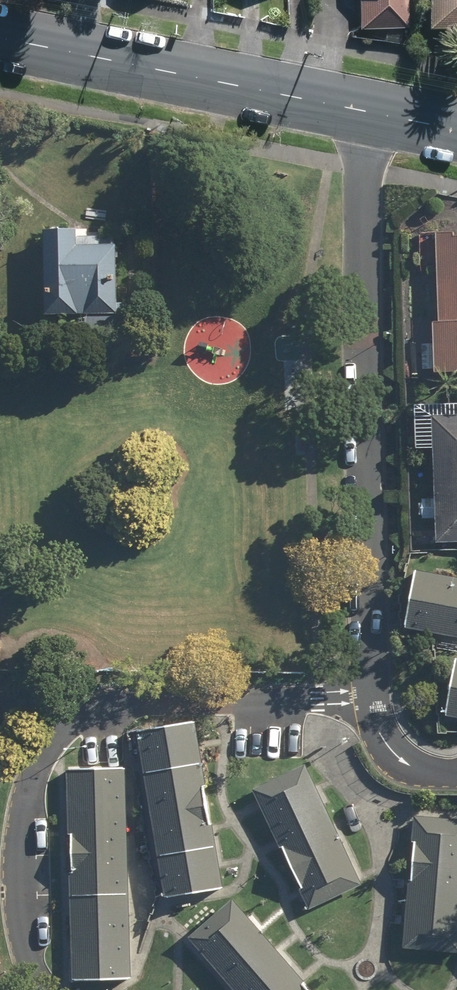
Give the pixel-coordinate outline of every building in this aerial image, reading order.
[(356,30),(403,29),(403,0),(355,0),(356,30)] [(421,33),(456,32),(456,0),(420,0),(421,33)] [(71,234),(38,235),(39,320),(80,320),(80,335),(113,335),(112,239),(71,239),(71,234)] [(431,242),(435,324),(427,324),(428,346),(419,346),(420,373),(430,373),(430,377),(456,376),(456,241),(431,242)] [(427,419),(433,547),(456,545),(456,418),(427,419)] [(410,573),(399,630),(456,641),(456,582),(410,573)] [(452,660),(441,719),(456,722),(456,661),(452,660)] [(193,726),(132,736),(159,902),(220,892),(193,726)] [(303,767),(249,793),(306,913),(360,888),(303,767)] [(123,771),(63,773),(68,985),(128,983),(123,771)] [(410,819),(399,950),(456,955),(456,823),(410,819)] [(184,940),(227,989),(305,989),(229,902),(184,940)]
